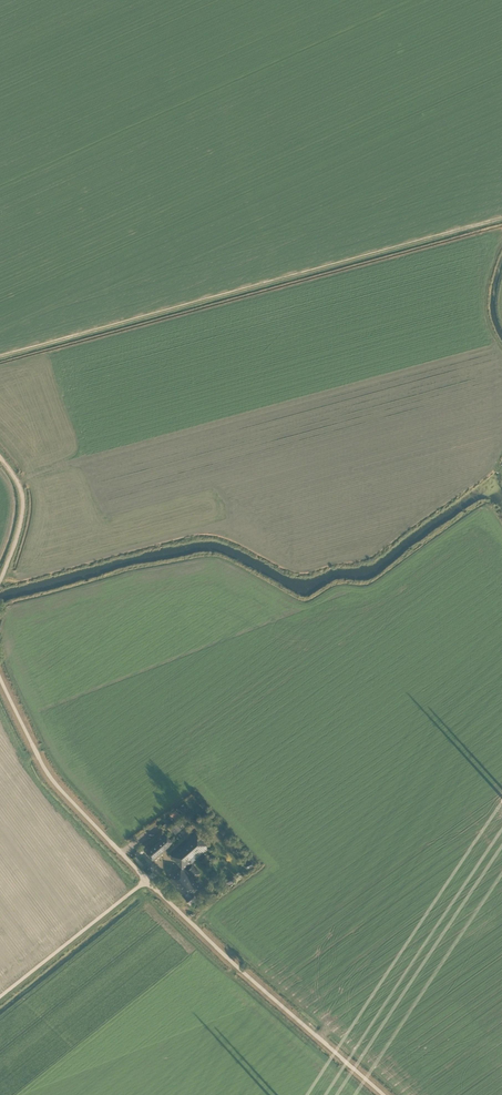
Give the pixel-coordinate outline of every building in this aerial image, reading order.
[(177,808),(183,815),(186,813),(181,806),(177,808)] [(165,831),(170,827),(169,826),(174,822),(170,817),(165,821),(166,823),(161,827),(165,831)] [(177,824),(181,829),(187,824),(182,819),(177,824)] [(171,829),(176,834),(181,829),(177,824),(171,829)] [(183,868),(170,880),(182,894),(184,893),(187,897),(185,899),(190,904),(198,898),(193,893),(200,887),(193,879),(201,872),(193,862),(199,857),(201,859),(207,853),(205,851),(211,847),(197,831),(170,854),(183,868)] [(153,860),(173,843),(166,835),(146,852),(153,860)] [(254,866),(251,861),(245,863),(245,864),(244,865),(245,869),(247,868),(247,869),(254,866)]
